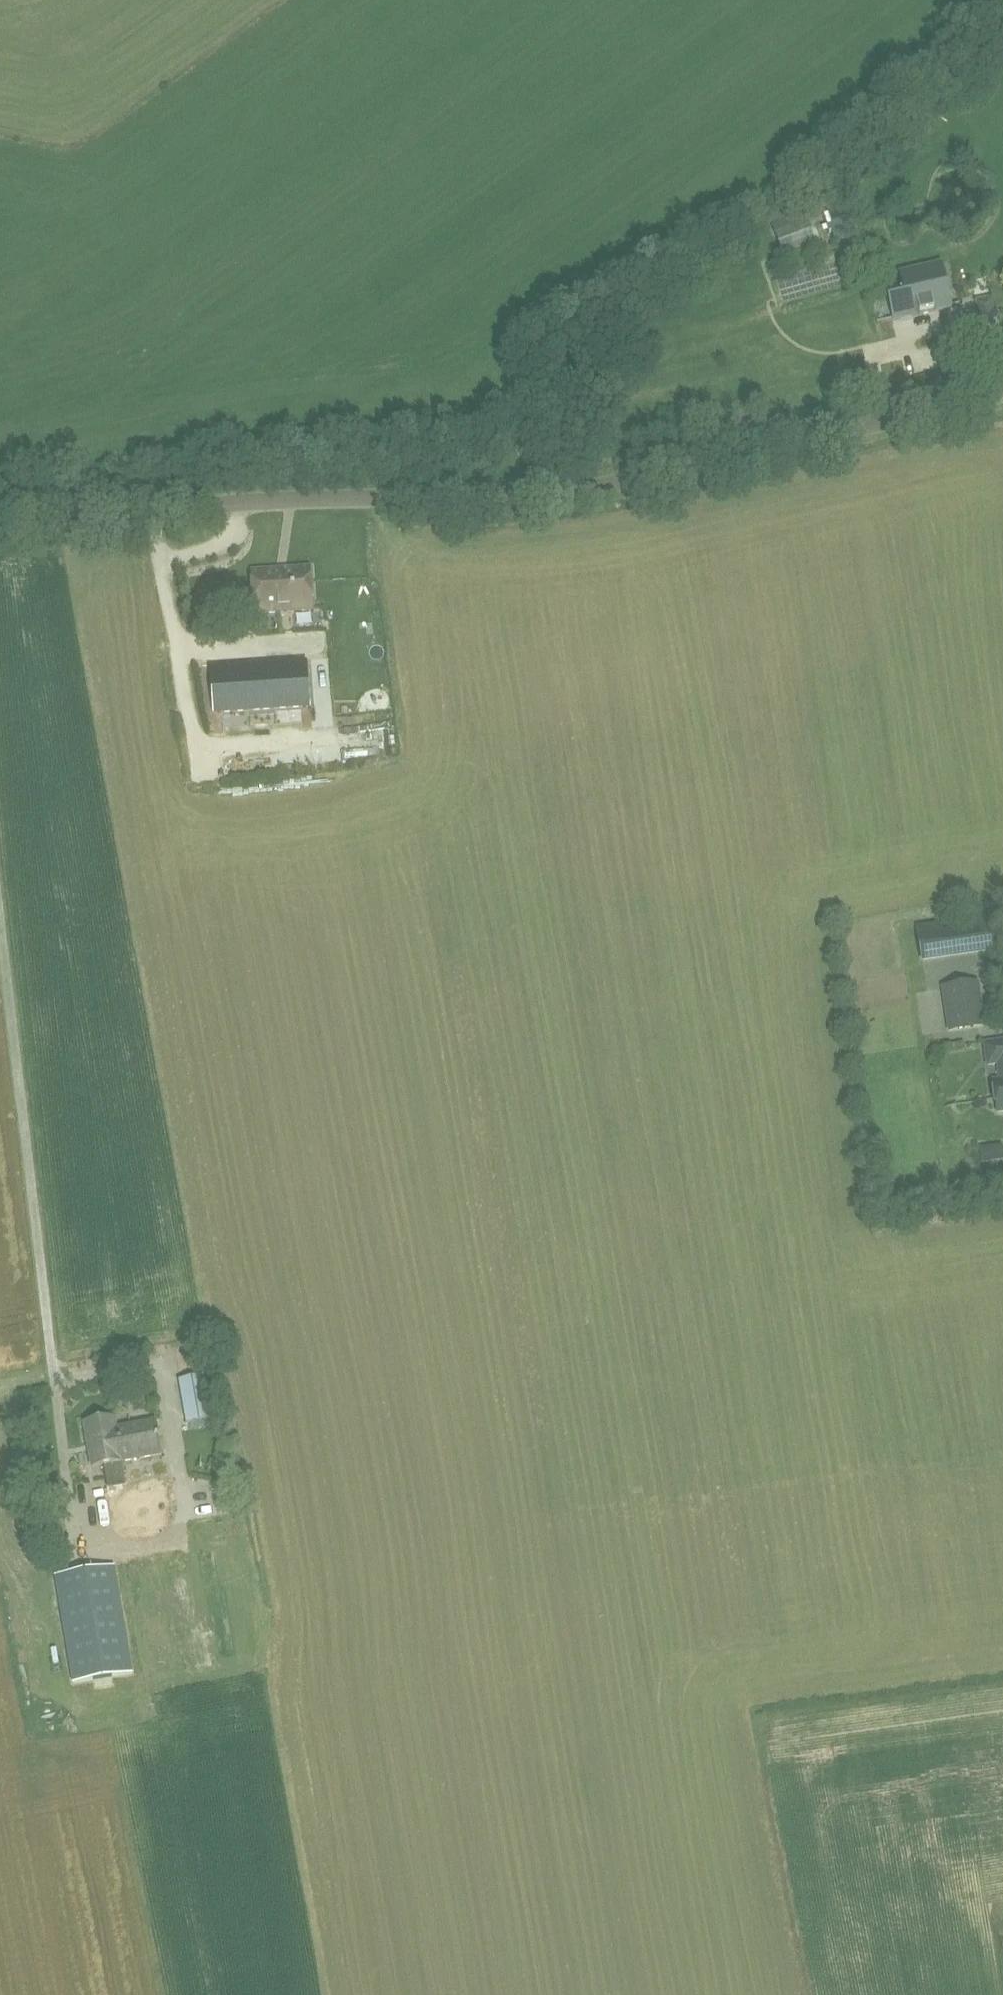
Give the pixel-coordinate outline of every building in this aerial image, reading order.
[(784,263),(821,250),(807,213),(801,199),(766,213),(778,242),(784,263)] [(946,308),(959,305),(959,309),(961,308),(960,304),(947,306),(945,296),(948,296),(946,285),(943,286),(938,267),(911,273),(901,276),(905,290),(904,290),(905,295),(904,295),(904,293),(896,295),(897,297),(896,297),(896,298),(890,299),(894,319),(876,323),(877,324),(938,310),(937,307),(945,305),(946,308)] [(965,317),(963,318),(962,314),(961,314),(964,327),(970,350),(969,350),(972,361),(973,361),(971,352),(1002,345),(1002,343),(993,302),(978,306),(980,314),(965,317)] [(256,613),(312,610),(309,568),(253,572),(256,613)] [(310,707),(308,664),(210,670),(213,714),(310,707)] [(989,917),(918,928),(922,960),(994,949),(989,917)] [(986,1024),(981,984),(944,990),(951,1029),(986,1024)] [(985,1044),(988,1065),(998,1063),(1001,1080),(993,1081),(997,1112),(1002,1111),(1002,1041),(985,1044)] [(189,1395),(191,1409),(209,1406),(205,1378),(181,1381),(183,1396),(189,1395)] [(121,1462),(116,1428),(114,1418),(84,1422),(91,1466),(103,1464),(113,1527),(171,1517),(165,1476),(125,1483),(121,1462)] [(156,1422),(116,1428),(121,1462),(161,1455),(156,1422)] [(114,1566),(56,1576),(73,1683),(131,1674),(114,1566)]
